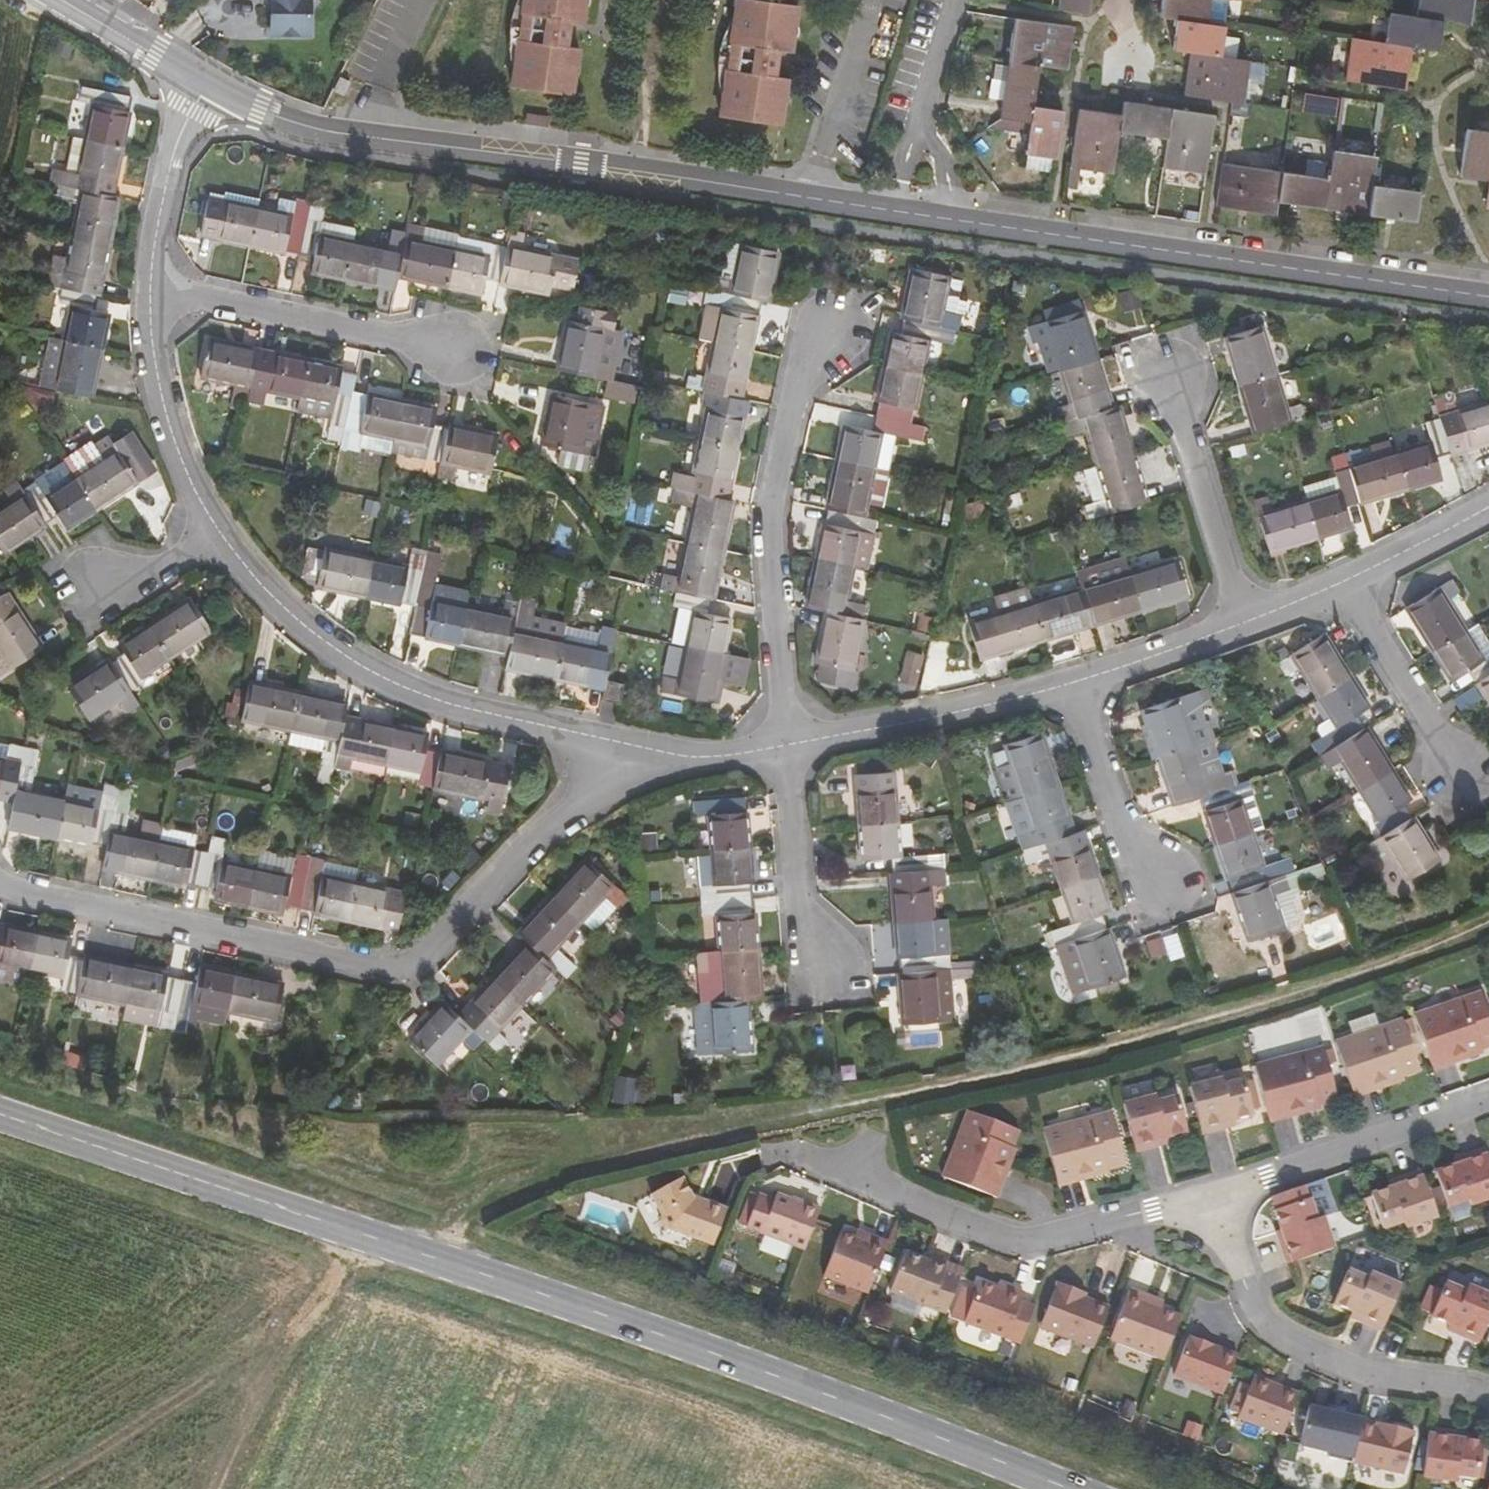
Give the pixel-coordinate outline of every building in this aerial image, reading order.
[(275,33),(313,33),(313,0),(275,0),(275,33)] [(519,39),(512,87),(572,95),(579,49),(572,47),(567,47),(569,37),(566,30),(559,28),(560,23),(561,19),(583,23),(586,0),(525,0),(523,14),(515,13),(510,37),(519,39)] [(760,0),(738,0),(731,45),(724,44),(720,68),(728,70),(721,116),(781,125),(788,78),(776,77),(777,71),(777,67),(776,63),(774,60),(769,59),(769,54),(770,50),(792,52),(799,6),(760,0)] [(1057,9),(1087,14),(1089,0),(1059,0),(1057,9)] [(1225,27),(1207,23),(1211,0),(1162,0),(1159,17),(1176,19),(1172,49),(1189,52),(1183,95),(1230,103),(1242,105),(1248,61),(1220,57),(1225,27)] [(1229,0),(1211,0),(1207,23),(1225,27),(1229,0)] [(1415,17),(1389,13),(1384,43),(1352,38),(1345,82),(1402,90),(1409,47),(1436,51),(1441,21),(1468,24),(1471,0),(1417,0),(1415,17)] [(1007,66),(1005,81),(999,119),(986,128),(1028,135),(1025,154),(1028,156),(1026,168),(1050,172),(1052,159),(1056,158),(1062,111),(1033,107),(1035,88),(1039,66),(1068,70),(1073,28),(1014,19),(1008,60),(1007,66)] [(1265,83),(1266,61),(1251,60),(1249,82),(1265,83)] [(993,79),(1005,81),(1007,66),(996,64),(993,79)] [(93,104),(86,139),(122,146),(129,113),(127,112),(130,97),(83,87),(80,101),(93,104)] [(1123,101),(1120,115),(1078,109),(1066,186),(1076,189),(1079,169),(1112,174),(1119,132),(1167,139),(1163,168),(1205,174),(1213,115),(1171,109),(1123,101)] [(546,127),(547,119),(527,115),(526,124),(546,127)] [(1466,129),(1460,176),(1488,181),(1488,132),(1466,129)] [(73,136),(66,171),(79,174),(86,139),(73,136)] [(79,174),(66,171),(54,169),(51,184),(60,186),(109,196),(112,183),(115,183),(122,146),(86,139),(79,174)] [(1302,175),(1304,158),(1282,155),(1279,172),(1221,164),(1215,207),(1273,216),(1275,202),(1324,209),(1367,216),(1415,223),(1419,193),(1371,185),(1375,157),(1333,151),(1331,162),(1329,180),(1302,175)] [(1331,162),(1304,158),(1302,175),(1329,180),(1331,162)] [(106,210),(109,196),(60,186),(57,199),(79,204),(71,239),(109,247),(116,212),(106,210)] [(116,212),(119,198),(109,196),(106,210),(116,212)] [(214,239),(248,246),(256,207),(226,201),(223,202),(209,199),(201,233),(215,236),(214,239)] [(293,215),(256,207),(248,246),(282,253),(284,252),(298,255),(308,203),(296,201),(293,215)] [(324,207),(308,203),(298,255),(313,258),(310,272),(344,279),(352,242),(319,234),(322,222),(324,207)] [(354,228),(322,222),(319,234),(352,242),(354,228)] [(523,234),(510,231),(506,248),(499,283),(549,293),(551,284),(573,288),(579,261),(521,249),(523,234)] [(384,271),(396,274),(403,240),(390,238),(388,249),(352,242),(344,279),(380,286),(384,271)] [(460,238),(458,250),(489,256),(492,245),(460,238)] [(71,239),(67,258),(65,271),(52,269),(48,285),(63,289),(97,295),(100,296),(109,247),(71,239)] [(395,276),(446,286),(453,249),(403,239),(403,240),(396,274),(395,276)] [(729,241),(721,277),(733,279),(742,244),(729,241)] [(778,252),(742,244),(733,279),(721,277),(717,291),(760,300),(767,302),(778,252)] [(485,280),(499,283),(506,248),(492,245),(489,256),(458,250),(453,249),(446,286),(482,293),(485,280)] [(54,255),(52,269),(65,271),(67,258),(54,255)] [(651,272),(653,280),(665,277),(663,269),(651,272)] [(911,269),(900,319),(903,320),(956,331),(959,332),(962,316),(940,311),(947,279),(947,276),(911,269)] [(962,282),(947,279),(940,311),(962,316),(964,317),(967,301),(959,299),(962,282)] [(756,315),(760,300),(717,291),(706,288),(703,303),(706,305),(699,338),(713,342),(751,350),(758,316),(756,315)] [(94,310),(97,295),(63,289),(61,303),(72,306),(65,341),(102,348),(108,313),(94,310)] [(1139,303),(1135,290),(1120,294),(1125,308),(1139,303)] [(1043,310),(1047,322),(1082,311),(1078,299),(1043,310)] [(567,319),(557,369),(594,376),(608,379),(618,331),(618,330),(608,328),(612,309),(580,302),(576,321),(567,319)] [(1082,311),(1047,322),(1060,367),(1096,357),(1082,311)] [(953,346),(956,331),(903,320),(900,334),(891,332),(883,367),(921,375),(928,341),(953,346)] [(1036,342),(1045,372),(1060,367),(1047,322),(1026,327),(1031,343),(1036,342)] [(1225,337),(1239,384),(1274,373),(1260,327),(1225,337)] [(49,338),(43,370),(58,373),(65,341),(49,338)] [(241,402),(247,403),(251,386),(258,352),(258,350),(208,340),(200,375),(235,384),(230,407),(239,408),(241,402)] [(92,398),(102,348),(65,341),(58,373),(43,370),(39,387),(92,398)] [(744,382),(751,350),(713,342),(707,374),(689,371),(686,387),(703,391),(737,398),(740,382),(744,382)] [(299,398),(306,361),(274,354),(272,355),(258,352),(251,386),(263,388),(265,390),(299,398)] [(1051,409),(1055,421),(1060,419),(1110,404),(1096,357),(1060,367),(1071,403),(1051,409)] [(328,436),(342,439),(352,393),(356,373),(341,370),(342,368),(306,361),(299,398),(296,410),(331,418),(328,436)] [(914,409),(921,375),(883,367),(876,401),(878,403),(874,418),(909,424),(912,408),(914,409)] [(1285,408),(1274,373),(1239,384),(1249,416),(1251,421),(1254,433),(1283,425),(1305,418),(1300,404),(1285,408)] [(616,400),(618,391),(596,386),(594,395),(616,400)] [(52,406),(54,392),(41,389),(38,402),(52,406)] [(734,413),(737,398),(703,391),(700,405),(707,407),(699,441),(737,449),(744,415),(734,413)] [(1488,443),(1488,404),(1457,413),(1450,391),(1432,396),(1438,419),(1449,454),(1462,450),(1465,451),(1488,443)] [(360,430),(394,438),(402,402),(368,394),(366,396),(352,393),(342,439),(357,443),(360,430)] [(592,456),(602,405),(552,394),(541,445),(561,449),(590,456),(592,456)] [(426,457),(440,460),(448,426),(433,423),(435,409),(402,402),(394,438),(392,450),(426,457)] [(1117,402),(1110,404),(1115,421),(1122,419),(1117,402)] [(1086,429),(1095,461),(1132,451),(1122,419),(1115,421),(1110,404),(1060,419),(1065,435),(1086,429)] [(921,442),(924,428),(909,424),(874,418),(871,431),(843,426),(836,461),(874,469),(887,472),(894,436),(921,442)] [(1430,442),(1396,452),(1408,489),(1442,479),(1435,459),(1449,454),(1438,419),(1425,423),(1430,442)] [(498,436),(448,425),(448,426),(440,460),(438,475),(452,478),(455,464),(490,472),(498,436)] [(394,438),(360,430),(357,443),(356,445),(391,453),(392,450),(394,438)] [(114,446),(138,483),(154,472),(130,435),(114,446)] [(94,442),(64,461),(75,478),(96,510),(138,483),(114,446),(109,438),(96,446),(94,442)] [(727,499),(737,449),(699,441),(692,476),(675,472),(672,486),(675,487),(725,498),(727,499)] [(590,456),(561,449),(558,464),(587,470),(590,456)] [(1360,450),(1344,455),(1358,501),(1359,504),(1408,489),(1396,452),(1364,461),(1360,450)] [(1107,498),(1093,503),(1091,503),(1094,513),(1109,509),(1147,497),(1132,451),(1095,461),(1096,465),(1107,498)] [(1340,491),(1306,501),(1317,538),(1350,527),(1344,506),(1358,501),(1344,455),(1330,459),(1336,477),(1340,491)] [(866,506),(874,469),(836,461),(825,509),(827,510),(861,517),(864,517),(866,506)] [(1083,469),(1093,503),(1107,498),(1096,465),(1083,469)] [(881,508),(889,472),(887,472),(874,469),(866,506),(881,508)] [(1340,491),(1336,477),(1302,487),(1306,501),(1340,491)] [(66,529),(96,510),(75,478),(46,496),(41,489),(27,498),(44,524),(57,515),(66,529)] [(45,527),(44,524),(27,498),(23,492),(16,482),(3,490),(11,503),(0,510),(0,548),(3,553),(45,527)] [(37,483),(23,492),(27,498),(41,489),(37,483)] [(727,499),(725,498),(675,487),(672,503),(693,508),(686,542),(723,550),(730,516),(734,500),(727,499)] [(1269,553),(1317,538),(1306,501),(1271,511),(1267,499),(1254,502),(1269,553)] [(984,513),(980,501),(964,506),(967,518),(984,513)] [(1082,506),(1086,516),(1094,513),(1091,503),(1082,506)] [(951,523),(954,508),(946,506),(942,520),(951,523)] [(824,524),(816,559),(854,567),(861,533),(859,529),(861,517),(827,510),(826,522),(824,524)] [(716,584),(723,550),(686,542),(679,577),(666,574),(663,587),(676,590),(711,597),(714,585),(716,584)] [(316,587),(364,597),(371,560),(324,550),(316,587)] [(1132,568),(1163,563),(1162,552),(1130,557),(1132,568)] [(407,567),(371,560),(364,597),(398,605),(401,603),(413,606),(422,558),(410,555),(407,567)] [(407,634),(457,644),(464,607),(432,600),(435,586),(439,561),(422,558),(413,606),(407,634)] [(830,598),(827,612),(861,619),(864,605),(846,602),(854,567),(816,559),(809,593),(830,598)] [(1177,560),(1130,575),(1141,610),(1188,595),(1177,560)] [(1108,620),(1141,610),(1130,575),(1097,584),(1096,585),(1082,590),(1092,623),(1105,619),(1108,620)] [(1406,607),(1432,648),(1462,629),(1444,601),(1459,593),(1451,579),(1406,607)] [(467,593),(435,586),(432,600),(464,607),(467,593)] [(1032,603),(1027,587),(994,597),(999,614),(968,623),(979,659),(1044,639),(1032,603)] [(708,613),(711,597),(676,590),(673,606),(678,607),(670,641),(687,644),(723,652),(729,619),(708,613)] [(1078,627),(1092,623),(1082,590),(1069,594),(1067,593),(1032,603),(1044,639),(1077,629),(1078,627)] [(6,594),(0,597),(0,653),(2,656),(0,658),(0,676),(42,649),(6,594)] [(506,594),(504,600),(518,604),(519,597),(506,594)] [(190,598),(148,625),(170,658),(212,631),(190,598)] [(457,644),(507,655),(518,604),(504,600),(501,614),(464,607),(457,644)] [(519,670),(553,678),(561,641),(563,630),(537,625),(538,617),(531,615),(533,607),(518,604),(507,655),(522,658),(519,670)] [(852,671),(862,620),(861,619),(827,612),(826,612),(816,663),(820,664),(816,682),(852,690),(856,672),(852,671)] [(915,622),(913,630),(931,634),(933,626),(915,622)] [(1474,622),(1462,629),(1482,661),(1488,656),(1488,644),(1474,622)] [(123,652),(111,659),(131,689),(142,681),(140,678),(170,658),(148,625),(118,644),(123,652)] [(600,633),(564,626),(563,630),(561,641),(596,648),(600,633)] [(605,679),(615,629),(601,627),(600,633),(596,648),(561,641),(553,678),(587,685),(590,684),(603,687),(605,679)] [(1482,661),(1462,629),(1432,648),(1451,680),(1469,670),(1475,681),(1488,672),(1488,656),(1482,661)] [(1277,663),(1285,675),(1298,668),(1308,683),(1317,697),(1349,677),(1322,636),(1277,663)] [(742,687),(748,658),(723,652),(687,644),(680,680),(664,677),(661,691),(715,702),(720,683),(742,687)] [(920,657),(908,654),(901,680),(914,683),(920,657)] [(44,668),(38,659),(31,663),(37,672),(44,668)] [(125,711),(139,702),(131,689),(111,659),(67,688),(88,719),(118,699),(125,711)] [(1294,691),(1308,683),(1298,668),(1285,675),(1294,691)] [(1488,703),(1488,672),(1475,681),(1488,703)] [(1368,708),(1349,677),(1317,697),(1329,717),(1336,728),(1320,738),(1309,745),(1316,757),(1363,728),(1356,716),(1368,708)] [(618,704),(622,683),(605,679),(603,687),(600,700),(618,704)] [(263,687),(248,684),(241,718),(257,721),(256,724),(291,731),(299,693),(264,685),(263,687)] [(1141,711),(1145,725),(1156,756),(1192,743),(1208,738),(1209,737),(1205,722),(1201,723),(1196,708),(1207,704),(1203,690),(1141,711)] [(325,737),(323,752),(320,764),(333,767),(344,719),(347,704),(332,701),(299,693),(291,731),(325,737)] [(1316,731),(1320,738),(1336,728),(1329,717),(1317,724),(1316,731)] [(351,757),(386,765),(394,728),(359,720),(359,722),(344,719),(333,767),(349,770),(351,757)] [(1138,727),(1148,759),(1156,756),(1145,725),(1138,727)] [(418,784),(433,788),(441,753),(425,749),(428,735),(394,728),(386,765),(420,772),(418,784)] [(1370,741),(1363,728),(1316,757),(1324,769),(1340,760),(1359,790),(1390,770),(1372,740),(1370,741)] [(289,745),(323,752),(325,737),(291,731),(289,745)] [(991,753),(1006,801),(1020,796),(1056,784),(1046,752),(1044,752),(1039,738),(991,753)] [(1221,775),(1208,738),(1192,743),(1156,756),(1168,793),(1196,784),(1200,794),(1233,783),(1229,773),(1221,775)] [(0,743),(0,760),(5,761),(9,745),(0,743)] [(0,760),(0,797),(12,799),(23,748),(9,745),(5,761),(0,760)] [(38,751),(23,748),(12,799),(27,803),(21,831),(57,838),(64,801),(30,793),(38,751)] [(488,798),(487,803),(501,807),(509,768),(490,764),(490,762),(441,751),(441,753),(433,788),(481,798),(488,798)] [(316,779),(330,782),(333,767),(320,764),(316,779)] [(1409,801),(1390,770),(1359,790),(1378,820),(1372,824),(1379,836),(1411,816),(1403,805),(1409,801)] [(856,790),(859,823),(898,820),(895,787),(893,787),(892,772),(856,775),(857,789),(856,790)] [(1253,795),(1248,779),(1233,783),(1200,794),(1205,811),(1204,813),(1214,843),(1249,831),(1239,800),(1253,795)] [(1072,832),(1056,784),(1020,796),(1032,830),(1016,836),(1021,849),(1072,832)] [(102,793),(68,786),(64,801),(98,808),(102,793)] [(98,808),(64,801),(57,838),(87,845),(91,845),(107,848),(118,791),(102,788),(102,793),(98,808)] [(116,872),(151,879),(159,840),(124,833),(132,790),(119,788),(118,791),(107,848),(120,851),(116,872)] [(708,815),(711,848),(748,845),(745,812),(743,812),(743,797),(693,801),(694,815),(708,815)] [(499,815),(501,807),(487,803),(485,812),(499,815)] [(1439,861),(1411,816),(1379,836),(1366,844),(1374,858),(1388,849),(1407,880),(1439,861)] [(900,857),(898,820),(859,823),(863,861),(891,858),(892,872),(944,868),(943,854),(900,857)] [(197,834),(162,826),(159,840),(194,848),(197,834)] [(1261,867),(1249,831),(1214,843),(1226,878),(1228,878),(1232,890),(1282,874),(1293,870),(1289,858),(1261,867)] [(641,833),(642,853),(656,852),(655,832),(641,833)] [(1077,847),(1072,832),(1021,849),(1026,864),(1050,856),(1060,889),(1096,877),(1085,844),(1077,847)] [(186,885),(201,888),(211,837),(197,834),(194,848),(159,840),(151,879),(182,886),(186,885)] [(213,900),(249,907),(257,869),(221,862),(226,839),(211,837),(201,888),(215,891),(213,900)] [(751,882),(748,845),(711,848),(714,885),(700,886),(701,900),(750,897),(749,884),(751,882)] [(285,905),(299,908),(310,858),(296,855),(291,876),(257,869),(249,907),(283,914),(285,905)] [(311,913),(349,921),(357,883),(321,875),(324,861),(310,858),(299,908),(311,911),(311,913)] [(585,859),(553,894),(580,920),(603,896),(616,907),(626,897),(585,859)] [(946,884),(944,868),(892,872),(893,887),(891,890),(894,923),(927,920),(925,886),(946,884)] [(460,875),(455,870),(444,881),(449,886),(460,875)] [(1272,896),(1288,891),(1282,874),(1232,890),(1230,891),(1248,941),(1283,930),(1282,928),(1272,896)] [(1108,912),(1096,877),(1060,889),(1072,923),(1051,931),(1055,944),(1104,928),(1100,914),(1108,912)] [(391,890),(357,883),(349,921),(382,927),(383,925),(398,928),(405,895),(390,892),(391,890)] [(1295,888),(1288,891),(1272,896),(1282,928),(1296,923),(1291,904),(1297,892),(1295,888)] [(555,947),(580,920),(553,894),(518,931),(527,940),(555,967),(565,976),(574,966),(555,947)] [(593,931),(616,907),(603,896),(580,920),(593,931)] [(752,912),(750,897),(701,900),(702,916),(716,915),(719,949),(756,946),(753,914),(752,912)] [(947,954),(944,919),(927,920),(930,955),(947,954)] [(949,954),(947,954),(930,955),(927,920),(894,923),(897,956),(899,958),(899,973),(949,969),(949,962),(949,954)] [(627,934),(632,929),(626,924),(622,929),(627,934)] [(0,927),(0,980),(25,986),(29,969),(36,932),(3,925),(1,927),(0,927)] [(1122,976),(1105,927),(1104,928),(1055,944),(1071,993),(1096,985),(1115,978),(1122,976)] [(70,939),(36,932),(29,969),(64,977),(61,989),(76,992),(83,957),(68,955),(70,939)] [(521,1004),(555,967),(527,940),(492,977),(521,1004)] [(760,984),(756,946),(719,949),(722,986),(723,1000),(745,998),(747,998),(761,997),(760,984)] [(76,994),(125,1003),(133,967),(84,956),(83,957),(76,992),(76,994)] [(978,960),(949,962),(949,969),(978,967),(978,960)] [(167,974),(133,967),(125,1003),(159,1011),(156,1024),(172,1027),(182,979),(168,976),(167,974)] [(190,1003),(226,1011),(234,974),(200,967),(196,981),(182,979),(172,1027),(184,1030),(190,1003)] [(979,977),(978,967),(949,969),(950,978),(979,977)] [(939,1021),(939,1019),(936,986),(951,984),(950,978),(949,969),(899,973),(898,973),(902,1024),(939,1021)] [(282,984),(234,974),(226,1011),(275,1021),(282,984)] [(469,1006),(459,1017),(482,1039),(495,1050),(505,1039),(496,1030),(521,1004),(492,977),(467,1004),(469,1006)] [(1119,990),(1115,978),(1096,985),(1100,995),(1119,990)] [(954,1018),(951,984),(936,986),(939,1019),(954,1018)] [(1414,1014),(1433,1071),(1485,1054),(1484,1050),(1488,1049),(1488,1006),(1484,991),(1414,1014)] [(751,1050),(747,998),(745,998),(723,1000),(695,1002),(693,1002),(695,1016),(710,1016),(712,1053),(751,1050)] [(473,1048),(482,1039),(459,1017),(442,1001),(408,1039),(436,1065),(462,1038),(473,1048)] [(122,1017),(156,1024),(159,1011),(125,1003),(122,1017)] [(197,1020),(223,1026),(226,1011),(190,1003),(184,1030),(194,1032),(197,1020)] [(619,1009),(610,1017),(623,1030),(627,1016),(619,1009)] [(697,1054),(712,1053),(710,1016),(695,1016),(697,1054)] [(1404,1016),(1334,1040),(1354,1097),(1405,1079),(1404,1076),(1422,1069),(1404,1016)] [(608,1043),(618,1048),(622,1034),(613,1031),(608,1043)] [(1325,1044),(1254,1064),(1269,1122),(1322,1106),(1322,1103),(1340,1098),(1325,1044)] [(1188,1083),(1201,1131),(1227,1124),(1225,1119),(1234,1117),(1254,1111),(1244,1075),(1223,1080),(1221,1074),(1188,1083)] [(364,1105),(364,1093),(349,1093),(349,1104),(364,1105)] [(1156,1095),(1123,1104),(1136,1152),(1162,1145),(1160,1140),(1169,1138),(1189,1132),(1179,1096),(1158,1101),(1156,1095)] [(1022,1128),(970,1108),(942,1176),(998,1197),(1019,1147),(1015,1145),(1022,1128)] [(1114,1111),(1042,1128),(1058,1186),(1111,1173),(1110,1170),(1129,1165),(1114,1111)] [(1488,1200),(1488,1160),(1485,1149),(1459,1158),(1461,1163),(1453,1166),(1433,1173),(1438,1188),(1441,1195),(1445,1207),(1445,1209),(1467,1201),(1469,1208),(1488,1200)] [(1451,1161),(1453,1166),(1461,1163),(1459,1158),(1451,1161)] [(1436,1219),(1420,1171),(1394,1181),(1396,1186),(1388,1189),(1368,1196),(1381,1232),(1402,1224),(1404,1231),(1436,1219)] [(1335,1249),(1324,1217),(1336,1213),(1325,1179),(1272,1197),(1276,1210),(1275,1210),(1282,1229),(1285,1238),(1279,1240),(1287,1266),(1335,1249)] [(691,1199),(679,1180),(649,1199),(661,1218),(660,1223),(663,1229),(713,1247),(726,1212),(691,1199)] [(1394,1181),(1386,1184),(1388,1189),(1396,1186),(1394,1181)] [(1438,1188),(1431,1190),(1437,1210),(1445,1207),(1441,1195),(1438,1188)] [(805,1250),(820,1211),(777,1195),(775,1202),(759,1196),(746,1191),(734,1223),(762,1234),(805,1250)] [(1285,1238),(1282,1229),(1276,1232),(1279,1240),(1285,1238)] [(863,1241),(866,1234),(858,1232),(855,1239),(863,1241)] [(869,1294),(888,1243),(866,1234),(863,1241),(855,1239),(841,1233),(824,1278),(869,1294)] [(946,1314),(963,1270),(947,1264),(945,1268),(925,1261),(905,1253),(890,1293),(946,1314)] [(925,1261),(945,1268),(947,1264),(927,1256),(925,1261)] [(1381,1330),(1402,1284),(1377,1274),(1374,1279),(1366,1275),(1347,1267),(1332,1302),(1352,1311),(1350,1317),(1381,1330)] [(1374,1279),(1377,1274),(1369,1270),(1366,1275),(1374,1279)] [(1466,1290),(1446,1281),(1442,1289),(1432,1285),(1425,1301),(1435,1305),(1431,1315),(1449,1324),(1458,1327),(1456,1333),(1480,1343),(1488,1324),(1488,1293),(1469,1285),(1466,1290)] [(1094,1348),(1109,1308),(1084,1298),(1076,1295),(1077,1291),(1058,1283),(1041,1328),(1094,1348)] [(1007,1287),(1000,1284),(996,1293),(1003,1295),(1007,1287)] [(1024,1293),(1007,1287),(1003,1295),(996,1293),(979,1286),(975,1295),(965,1291),(954,1319),(965,1323),(1021,1345),(1035,1307),(1021,1302),(1024,1293)] [(1163,1362),(1180,1317),(1161,1310),(1154,1307),(1157,1300),(1129,1290),(1110,1341),(1163,1362)] [(1164,1303),(1157,1300),(1154,1307),(1161,1310),(1164,1303)] [(1435,1305),(1425,1301),(1421,1311),(1431,1315),(1435,1305)] [(1458,1327),(1449,1324),(1447,1329),(1456,1333),(1458,1327)] [(1224,1394),(1238,1355),(1189,1337),(1174,1375),(1224,1394)] [(1283,1435),(1298,1393),(1254,1377),(1250,1386),(1241,1383),(1230,1411),(1240,1414),(1238,1418),(1283,1435)] [(1362,1424),(1363,1420),(1341,1415),(1332,1413),(1309,1407),(1300,1446),(1325,1452),(1328,1458),(1353,1464),(1353,1462),(1356,1449),(1362,1424)] [(1392,1426),(1378,1423),(1377,1428),(1391,1431),(1392,1426)] [(1415,1432),(1392,1426),(1391,1431),(1377,1428),(1362,1424),(1356,1449),(1353,1462),(1405,1473),(1415,1432)] [(1456,1439),(1457,1434),(1429,1430),(1422,1478),(1458,1482),(1458,1477),(1480,1479),(1484,1444),(1465,1440),(1456,1439)] [(1197,1440),(1183,1435),(1178,1449),(1193,1454),(1197,1440)]
